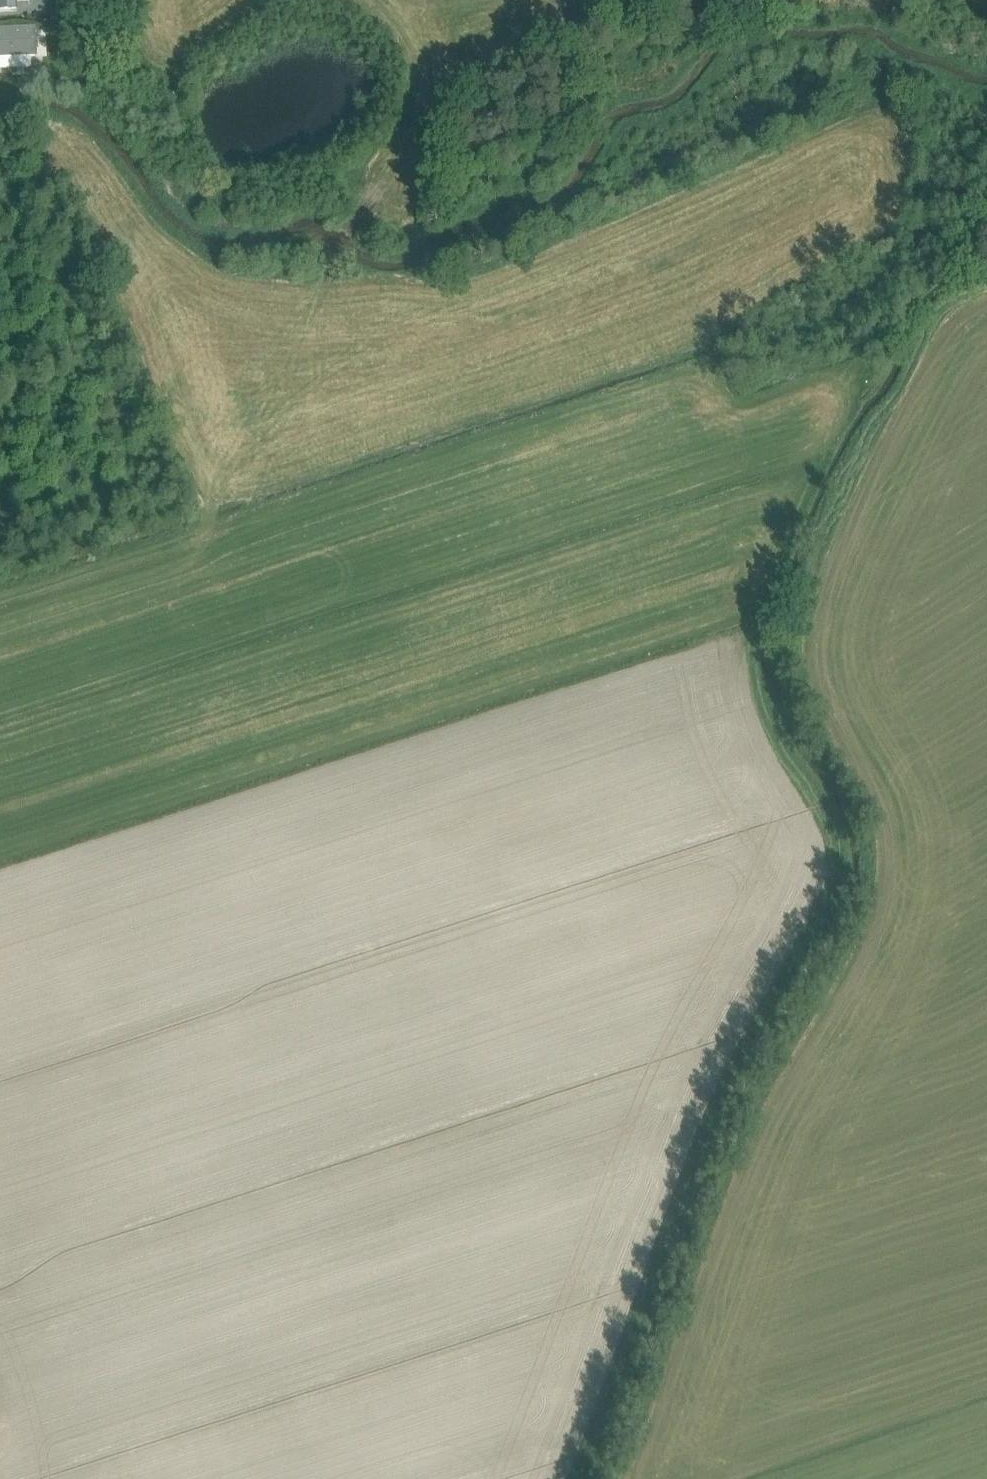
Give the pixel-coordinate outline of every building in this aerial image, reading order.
[(20,10),(20,0),(0,0),(0,11),(20,10)] [(0,28),(0,57),(38,56),(37,26),(0,28)]
